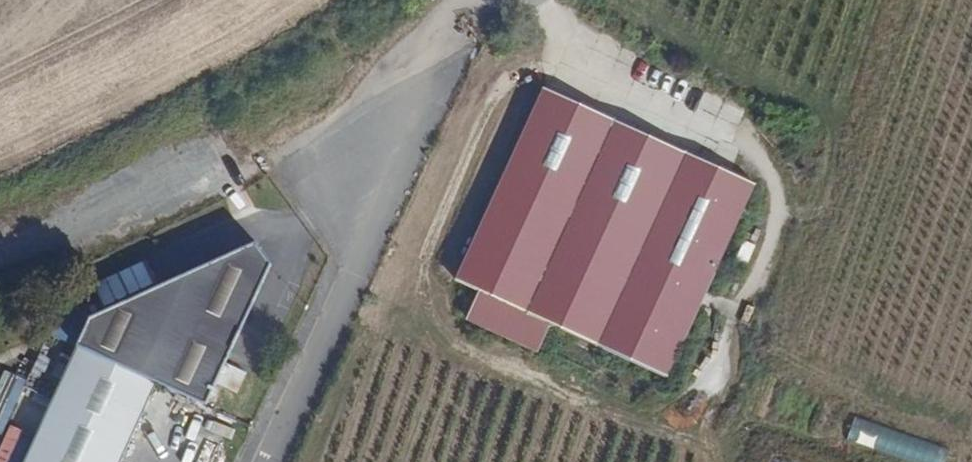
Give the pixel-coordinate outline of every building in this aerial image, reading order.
[(720,170),(548,92),(462,281),(483,290),(556,323),(634,359),(720,170)] [(255,314),(276,268),(261,247),(180,284),(255,314)] [(232,365),(255,314),(180,284),(129,307),(105,358),(182,394),(213,408),(223,386),(245,397),(255,376),(232,365)] [(541,352),(556,323),(483,290),(469,318),(541,352)] [(182,394),(105,358),(58,461),(150,461),(182,394)]
